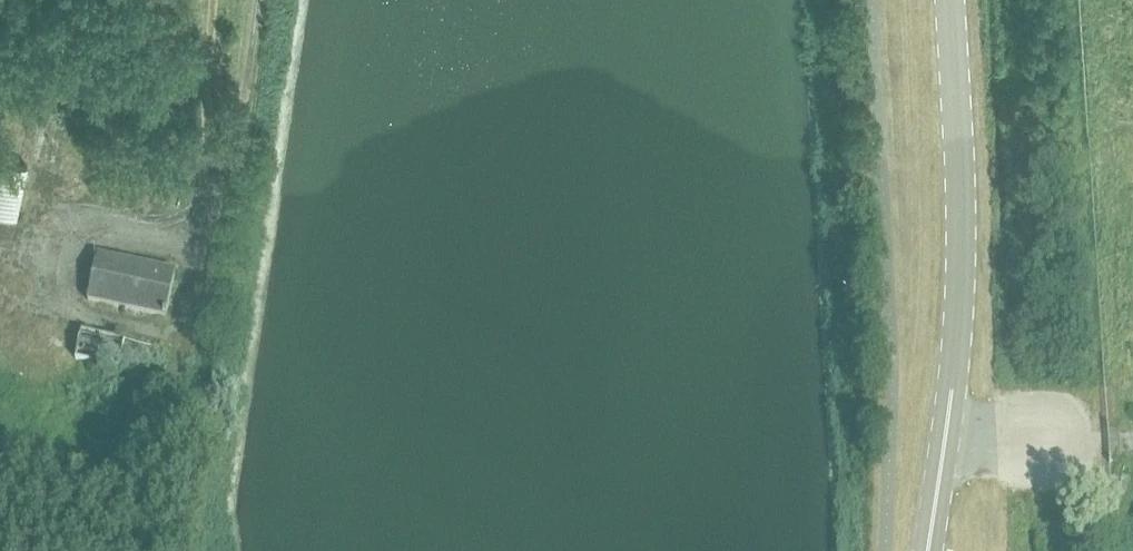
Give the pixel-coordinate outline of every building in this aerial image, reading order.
[(17,218),(28,166),(0,159),(0,214),(17,218)] [(88,301),(166,318),(175,273),(97,257),(88,301)] [(151,349),(81,333),(76,359),(145,375),(151,349)]
